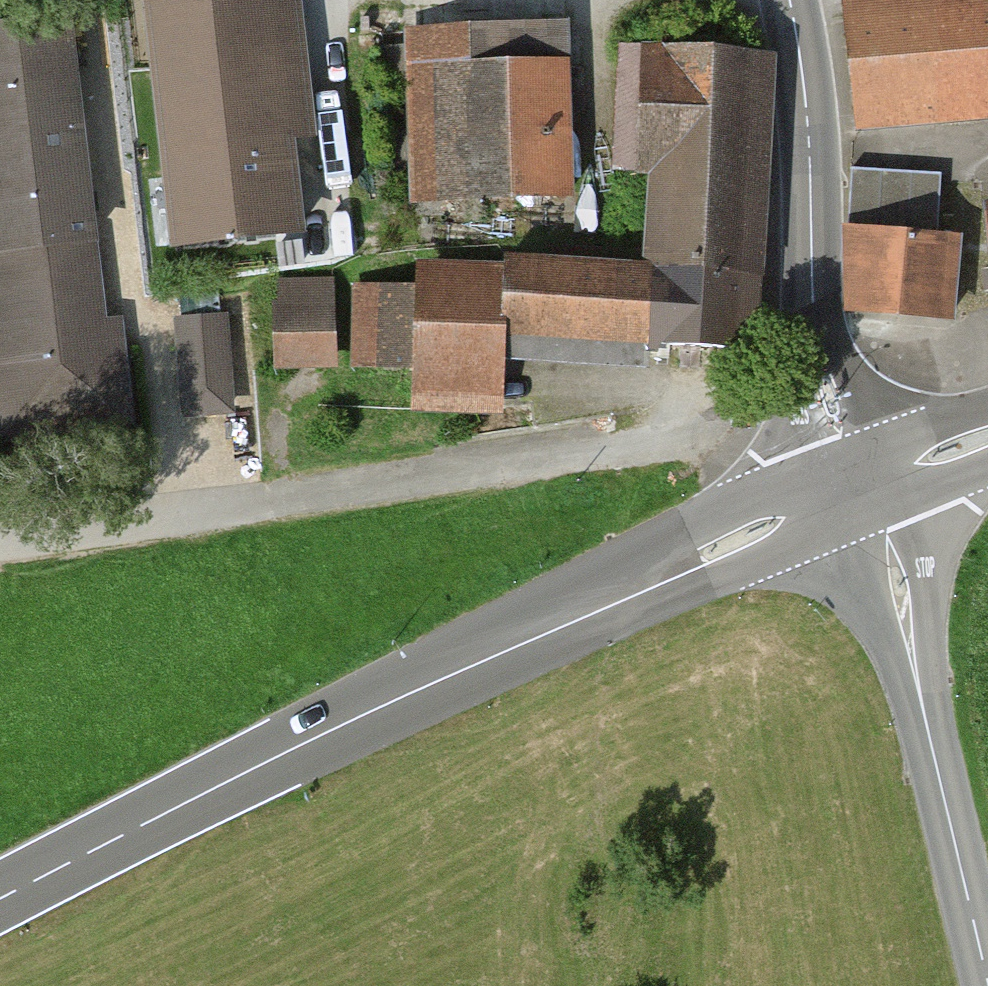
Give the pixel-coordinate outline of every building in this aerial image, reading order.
[(849,3),(860,123),(987,112),(987,0),(888,0),(849,3)] [(283,4),(151,18),(178,279),(311,265),(283,4)] [(577,21),(414,24),(418,199),(581,196),(577,21)] [(778,58),(621,52),(615,182),(651,183),(648,263),(508,257),(507,269),(424,266),(423,291),(358,289),(354,366),(345,366),(346,335),(334,334),(336,284),(282,282),(278,378),(414,383),(412,419),(514,423),(517,349),(766,359),(767,320),(772,206),(778,58)] [(82,82),(0,91),(0,302),(10,391),(117,378),(82,82)] [(855,165),(854,213),(947,215),(948,167),(855,165)] [(965,277),(987,277),(987,231),(847,230),(846,319),(965,321),(965,277)] [(224,322),(173,327),(184,435),(236,430),(224,322)]
